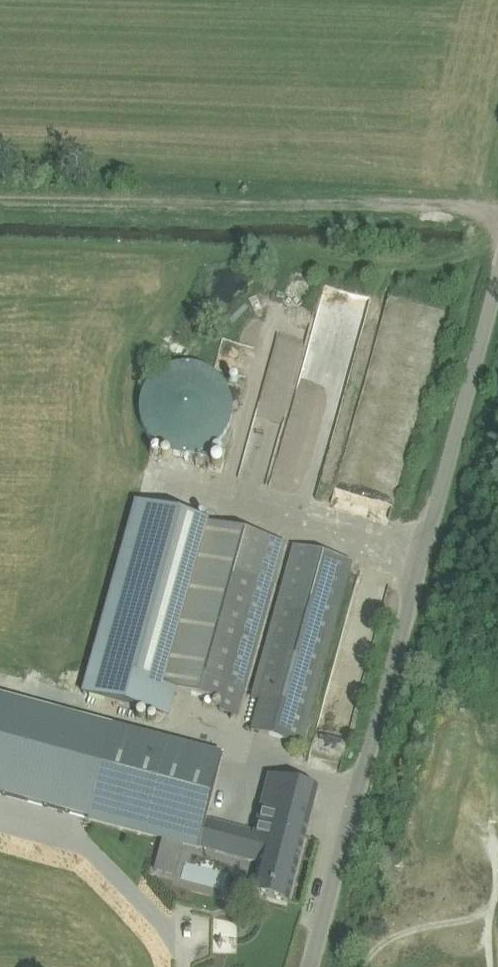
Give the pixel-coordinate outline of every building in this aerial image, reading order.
[(140,405),(139,409),(140,413),(140,418),(141,422),(142,426),(144,430),(146,433),(148,437),(151,440),(154,443),(157,446),(160,448),(164,450),(167,452),(171,453),(175,454),(179,455),(183,456),(187,456),(191,456),(195,455),(199,454),(202,453),(206,451),(210,449),(213,447),(216,445),(219,442),(222,439),(224,436),(226,432),(228,429),(230,425),(231,421),(232,417),(232,413),(233,409),(232,405),(232,401),(231,397),(230,393),(228,389),(226,385),(224,382),(221,378),(218,375),(215,373),(212,370),(208,368),(204,366),(200,365),(196,364),(192,363),(188,363),(184,363),(181,363),(177,364),(173,365),(169,366),(165,368),(162,369),(159,372),(155,374),(153,377),(150,380),(148,383),(145,386),(144,390),(142,394),(141,397),(140,401),(140,405)] [(242,700),(273,586),(285,543),(204,522),(135,503),(83,696),(167,719),(174,689),(222,702),(220,711),(237,716),(241,700),(242,700)] [(352,563),(293,546),(281,588),(252,698),(259,700),(251,730),(302,744),(340,604),(352,563)] [(112,729),(77,720),(0,700),(0,795),(64,811),(89,818),(112,729)] [(143,832),(167,743),(112,729),(89,818),(143,832)] [(223,758),(167,743),(143,832),(164,838),(183,843),(199,847),(206,819),(223,758)] [(255,832),(206,819),(199,847),(261,863),(258,873),(253,893),(288,902),(297,865),(304,837),(317,789),(298,784),(270,776),(255,832)] [(164,838),(155,871),(175,876),(183,843),(164,838)] [(205,875),(208,856),(183,853),(180,872),(205,875)]
